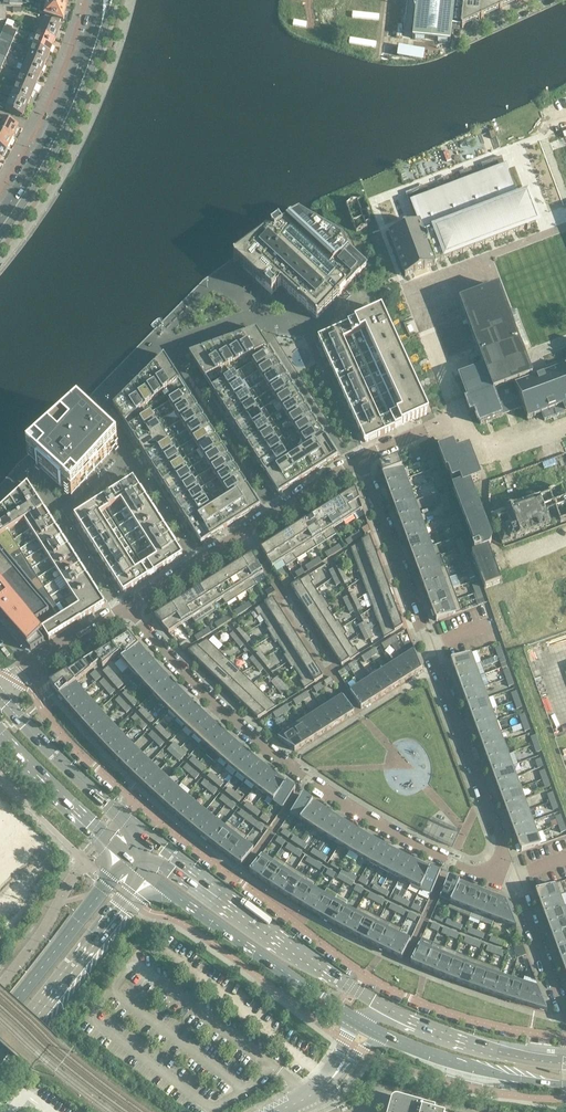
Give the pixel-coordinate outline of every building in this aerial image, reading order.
[(413,39),(449,43),(451,25),(461,26),(464,0),(417,0),(413,39)] [(461,26),(461,27),(461,28),(462,28),(463,28),(463,27),(521,0),(464,0),(461,26)] [(40,7),(39,13),(44,15),(46,16),(60,21),(61,20),(64,21),(66,8),(46,4),(41,3),(40,7)] [(44,19),(38,33),(55,40),(61,27),(58,25),(60,21),(46,16),(44,19)] [(5,26),(2,32),(15,38),(17,32),(5,26)] [(0,37),(0,47),(9,51),(12,44),(15,38),(2,32),(0,37)] [(38,33),(32,46),(50,53),(55,40),(38,33)] [(32,46),(27,58),(45,65),(50,53),(32,46)] [(4,63),(9,51),(0,47),(0,62),(4,63)] [(18,63),(16,69),(21,71),(39,79),(45,65),(27,58),(24,65),(18,63)] [(21,71),(16,84),(34,91),(39,79),(21,71)] [(16,84),(10,96),(28,104),(34,91),(16,84)] [(10,96),(5,109),(23,117),(28,104),(10,96)] [(12,139),(15,134),(18,129),(17,129),(18,127),(0,119),(0,133),(12,139)] [(6,150),(9,145),(10,145),(12,140),(12,139),(0,133),(0,147),(6,150)] [(555,165),(557,169),(565,166),(565,160),(555,165)] [(506,169),(413,204),(419,219),(420,222),(419,223),(423,233),(424,233),(435,263),(488,243),(496,240),(526,228),(527,230),(528,229),(527,226),(536,223),(526,196),(517,200),(517,198),(517,197),(516,197),(516,196),(507,172),(508,171),(508,170),(508,171),(507,170),(506,169)] [(357,200),(346,204),(350,214),(349,214),(352,222),(353,222),(356,232),(368,227),(366,223),(371,221),(367,211),(370,210),(365,197),(357,200)] [(300,211),(293,216),(281,224),(346,288),(363,270),(364,269),(368,265),(354,253),(348,247),(343,235),(300,211)] [(419,223),(389,234),(405,277),(435,265),(435,263),(431,252),(424,233),(423,233),(419,223)] [(346,288),(281,224),(234,257),(234,258),(233,258),(234,260),(259,283),(272,295),(280,286),(317,320),(341,294),(346,288)] [(498,285),(459,300),(484,366),(483,367),(491,390),(492,393),(495,392),(514,385),(530,379),(529,378),(532,377),(498,285)] [(364,440),(365,442),(429,413),(419,391),(417,386),(416,386),(412,377),(413,377),(408,365),(407,366),(403,357),(404,356),(399,345),(398,345),(394,336),(392,331),(391,331),(381,309),(318,338),(319,340),(318,341),(321,347),(324,352),(323,353),(326,359),(327,359),(329,362),(328,363),(331,369),(332,369),(333,373),(336,380),(336,379),(338,383),(337,383),(340,390),(341,389),(343,393),(342,394),(345,400),(346,400),(347,404),(349,410),(350,410),(352,414),(351,414),(354,421),(355,420),(357,424),(356,424),(359,431),(360,430),(361,434),(361,435),(363,441),(364,440)] [(260,358),(270,351),(256,329),(245,334),(260,358)] [(259,358),(260,358),(245,334),(234,338),(250,363),(259,358)] [(234,338),(223,342),(239,368),(250,363),(234,338)] [(223,342),(212,346),(229,373),(239,368),(223,342)] [(212,346),(201,350),(219,378),(229,373),(212,346)] [(201,350),(189,354),(207,383),(219,378),(201,350)] [(211,389),(266,475),(276,469),(315,444),(325,438),(270,351),(260,358),(259,358),(211,389)] [(163,355),(155,364),(172,392),(182,384),(163,355)] [(146,372),(164,399),(172,392),(155,364),(146,372)] [(483,367),(459,376),(468,399),(491,390),(483,367)] [(528,420),(542,414),(544,420),(565,412),(565,367),(530,380),(530,379),(514,385),(523,408),(528,420)] [(138,380),(155,406),(164,399),(146,372),(138,380)] [(130,389),(146,413),(155,406),(138,380),(130,389)] [(514,385),(495,392),(501,407),(502,407),(504,414),(503,414),(504,415),(523,408),(514,385)] [(122,397),(137,421),(146,413),(130,389),(122,397)] [(468,399),(466,400),(471,412),(475,410),(480,424),(504,415),(503,414),(504,414),(502,407),(501,407),(495,392),(492,393),(491,390),(468,399)] [(127,429),(188,524),(199,518),(237,493),(247,487),(186,391),(137,423),(127,429)] [(113,406),(127,429),(137,423),(136,421),(137,421),(122,397),(113,406)] [(78,410),(28,454),(38,464),(40,466),(40,467),(41,467),(47,472),(46,472),(47,473),(48,473),(55,479),(54,480),(55,481),(56,480),(61,485),(61,486),(62,487),(62,486),(71,495),(117,446),(84,415),(78,410)] [(327,464),(338,457),(325,438),(315,444),(327,464)] [(422,446),(422,447),(422,448),(424,452),(426,452),(427,452),(435,447),(436,446),(435,445),(434,442),(433,441),(432,441),(430,442),(426,444),(422,446)] [(276,469),(289,488),(327,464),(315,444),(276,469)] [(453,445),(439,450),(446,471),(448,470),(455,487),(456,488),(470,483),(481,479),(470,451),(467,449),(462,451),(460,445),(454,447),(453,445)] [(416,450),(411,453),(415,461),(420,458),(416,450)] [(399,458),(380,467),(383,475),(403,468),(399,458)] [(433,459),(427,461),(430,469),(435,467),(433,459)] [(403,468),(383,475),(387,487),(407,480),(403,468)] [(266,475),(279,495),(289,488),(276,469),(266,475)] [(437,472),(432,474),(435,482),(440,480),(437,472)] [(134,480),(133,478),(74,516),(64,523),(56,528),(55,528),(11,557),(43,608),(54,601),(70,627),(114,599),(182,556),(181,554),(182,553),(178,548),(177,548),(175,545),(176,544),(172,538),(171,539),(169,535),(170,535),(166,529),(165,529),(163,526),(164,525),(160,519),(159,520),(157,516),(158,516),(154,510),(153,510),(151,507),(152,506),(148,500),(147,501),(145,497),(146,497),(142,491),(141,491),(139,488),(137,489),(136,487),(138,485),(135,480),(134,480)] [(407,480),(387,487),(392,498),(411,491),(407,480)] [(440,480),(435,482),(438,490),(443,488),(440,480)] [(455,487),(453,488),(475,547),(474,548),(475,552),(488,547),(489,547),(492,541),(470,483),(456,488),(455,487)] [(27,484),(26,485),(25,484),(20,489),(21,490),(17,493),(17,492),(12,497),(12,498),(9,501),(8,500),(3,505),(4,506),(1,509),(0,508),(0,617),(29,649),(31,652),(44,643),(49,641),(70,627),(54,601),(43,608),(11,557),(55,528),(56,527),(52,521),(51,522),(49,518),(50,518),(46,512),(45,512),(27,484)] [(250,513),(260,507),(247,487),(237,493),(250,513)] [(491,515),(502,543),(510,540),(510,541),(551,525),(550,525),(559,521),(560,523),(565,520),(565,497),(565,498),(562,488),(549,493),(549,494),(540,498),(540,497),(491,515)] [(356,490),(343,498),(354,516),(363,510),(356,490)] [(411,491),(392,498),(396,509),(415,502),(411,491)] [(237,493),(199,518),(211,538),(250,513),(237,493)] [(446,495),(440,496),(443,504),(448,502),(446,495)] [(343,498),(332,505),(344,523),(354,516),(343,498)] [(415,502),(396,509),(400,520),(419,513),(415,502)] [(448,502),(443,504),(446,512),(451,510),(448,502)] [(332,505),(322,511),(334,529),(344,523),(332,505)] [(322,511),(312,517),(326,540),(336,533),(334,529),(322,511)] [(419,513),(400,520),(404,531),(423,524),(419,513)] [(457,516),(452,517),(455,525),(460,523),(457,516)] [(312,517),(302,524),(316,546),(326,540),(312,517)] [(188,524),(201,544),(211,538),(199,518),(188,524)] [(460,523),(455,525),(458,533),(463,531),(460,523)] [(302,524),(292,530),(306,552),(316,546),(302,524)] [(423,524),(404,531),(408,543),(427,536),(423,524)] [(369,525),(362,529),(366,535),(371,532),(369,525)] [(292,530),(282,537),(296,559),(306,552),(292,530)] [(360,532),(353,537),(356,541),(363,537),(360,532)] [(427,536),(408,543),(412,554),(431,547),(427,536)] [(282,537),(272,543),(283,561),(286,565),(296,559),(282,537)] [(353,537),(346,541),(349,546),(356,541),(353,537)] [(370,537),(351,549),(357,564),(376,552),(370,537)] [(461,540),(456,542),(459,549),(464,547),(461,540)] [(272,543),(261,550),(273,568),(283,561),(272,543)] [(339,545),(332,549),(335,554),(342,550),(339,545)] [(431,547),(412,554),(416,565),(435,558),(431,547)] [(464,547),(459,549),(463,560),(468,558),(467,555),(464,547)] [(500,582),(488,547),(475,552),(476,553),(473,555),(485,588),(500,582)] [(332,549),(325,554),(328,559),(335,554),(332,549)] [(376,552),(357,564),(362,579),(381,567),(376,552)] [(252,555),(242,562),(253,580),(264,573),(252,555)] [(435,558),(416,565),(420,576),(438,570),(439,569),(445,567),(441,556),(435,558)] [(319,558),(312,562),(315,567),(322,562),(319,558)] [(468,558),(463,560),(467,572),(472,570),(468,558)] [(242,562),(232,568),(246,591),(256,585),(253,580),(242,562)] [(312,562),(305,567),(308,571),(315,567),(312,562)] [(381,567),(362,579),(368,594),(387,582),(381,567)] [(438,570),(420,576),(424,588),(450,578),(445,567),(439,569),(438,570)] [(232,568),(222,575),(236,597),(246,591),(232,568)] [(302,569),(295,573),(298,578),(305,573),(302,569)] [(472,570),(467,572),(470,580),(475,578),(472,570)] [(222,575),(212,581),(223,599),(226,604),(236,597),(222,575)] [(310,575),(291,587),(300,600),(316,590),(312,584),(314,582),(310,575)] [(450,578),(424,588),(428,599),(454,590),(453,589),(460,586),(456,576),(450,578)] [(289,577),(282,582),(285,586),(292,582),(289,577)] [(212,581),(202,587),(213,605),(223,599),(212,581)] [(387,582),(368,594),(373,609),(392,597),(387,582)] [(478,585),(473,586),(475,594),(481,592),(478,585)] [(202,587),(191,594),(206,617),(216,610),(213,605),(202,587)] [(273,587),(266,592),(269,596),(276,592),(273,587)] [(316,590),(300,600),(308,613),(326,602),(322,595),(320,596),(316,590)] [(454,590),(428,599),(432,610),(458,601),(454,590)] [(475,594),(474,595),(478,606),(485,604),(483,600),(481,592),(475,594)] [(191,594),(181,600),(193,618),(196,623),(206,617),(191,594)] [(259,596),(252,600),(255,605),(262,601),(259,596)] [(392,597),(373,609),(379,624),(398,612),(392,597)] [(273,598),(255,610),(259,617),(261,616),(265,622),(281,612),(273,598)] [(181,600),(171,607),(183,624),(193,618),(181,600)] [(458,601),(432,610),(437,622),(462,612),(458,601)] [(249,602),(242,607),(245,611),(252,607),(249,602)] [(326,602),(308,613),(317,626),(333,616),(329,610),(331,609),(326,602)] [(171,607),(155,617),(169,633),(183,624),(171,607)] [(242,607),(235,611),(238,616),(245,611),(242,607)] [(281,612),(265,622),(269,628),(267,629),(271,636),(290,625),(281,612)] [(398,612),(379,624),(384,639),(403,627),(398,612)] [(228,615),(222,620),(225,624),(231,620),(228,615)] [(333,616),(317,626),(325,639),(343,628),(339,621),(337,622),(333,616)] [(222,620),(215,624),(218,629),(225,624),(222,620)] [(290,625),(271,636),(276,643),(278,642),(282,648),(298,638),(290,625)] [(209,628),(202,632),(205,637),(212,632),(209,628)] [(240,628),(237,630),(242,637),(245,634),(240,628)] [(343,628),(325,639),(333,652),(349,642),(345,636),(347,635),(343,628)] [(202,632),(195,637),(198,641),(205,637),(202,632)] [(233,633),(230,635),(235,642),(238,639),(233,633)] [(129,634),(111,645),(117,655),(118,654),(122,659),(138,645),(129,634)] [(245,634),(242,637),(247,643),(251,640),(245,634)] [(396,636),(389,641),(392,645),(399,641),(396,636)] [(298,638),(282,648),(286,654),(284,656),(288,663),(306,651),(298,638)] [(188,639),(179,645),(184,650),(192,645),(188,639)] [(238,639),(235,642),(240,648),(244,645),(238,639)] [(207,640),(188,652),(200,663),(219,651),(207,640)] [(389,641),(382,645),(385,650),(392,645),(389,641)] [(349,642),(333,652),(342,666),(360,654),(355,647),(353,648),(349,642)] [(396,642),(392,645),(401,660),(412,677),(422,671),(415,651),(414,652),(412,645),(401,651),(396,642)] [(111,645),(91,658),(97,665),(100,663),(103,667),(117,655),(111,645)] [(138,645),(122,659),(130,669),(146,655),(138,645)] [(500,647),(495,648),(498,656),(503,654),(500,647)] [(376,649),(369,653),(372,658),(379,654),(376,649)] [(219,651),(200,663),(211,674),(231,662),(219,651)] [(306,651),(288,663),(293,670),(294,668),(298,675),(315,664),(306,651)] [(260,652),(256,655),(262,661),(265,658),(260,652)] [(369,653),(362,658),(365,663),(372,658),(369,653)] [(470,653),(451,660),(455,672),(474,665),(470,653)] [(503,654),(498,656),(500,664),(506,662),(503,654)] [(146,655),(130,669),(137,677),(153,662),(146,655)] [(253,657),(250,659),(255,666),(258,663),(253,657)] [(497,662),(496,657),(480,662),(482,667),(497,662)] [(91,658),(67,673),(74,684),(75,683),(97,665),(91,658)] [(265,658),(262,661),(267,667),(270,665),(265,658)] [(401,660),(391,666),(402,684),(412,677),(401,660)] [(161,671),(153,662),(137,677),(144,685),(161,671)] [(231,662),(211,674),(223,685),(242,673),(231,662)] [(355,662),(348,666),(351,671),(358,666),(355,662)] [(258,663),(255,666),(260,672),(263,670),(258,663)] [(315,664),(298,675),(302,681),(300,682),(305,689),(323,678),(315,664)] [(474,665),(455,672),(459,683),(478,676),(474,665)] [(391,666),(381,673),(392,690),(402,684),(391,666)] [(108,667),(103,671),(106,675),(111,670),(108,667)] [(345,668),(338,673),(341,677),(348,673),(345,668)] [(508,669),(503,671),(506,679),(511,677),(508,669)] [(111,670),(106,675),(109,678),(114,674),(111,670)] [(168,679),(161,671),(144,685),(152,694),(168,679)] [(67,673),(50,684),(60,696),(74,684),(67,673)] [(242,673),(223,685),(235,697),(254,684),(242,673)] [(381,673),(371,679),(382,696),(392,690),(381,673)] [(114,674),(109,678),(112,682),(117,677),(114,674)] [(478,676),(459,683),(463,694),(482,687),(478,676)] [(117,677),(112,682),(115,685),(120,681),(117,677)] [(278,677),(274,680),(280,686),(283,683),(278,677)] [(324,682),(327,686),(334,682),(331,677),(324,682)] [(511,677),(506,679),(508,687),(514,685),(511,677)] [(104,679),(100,683),(105,689),(109,685),(104,679)] [(176,687),(168,679),(152,694),(160,702),(176,687)] [(371,679),(361,686),(372,703),(382,696),(371,679)] [(274,680),(271,682),(276,689),(280,686),(274,680)] [(120,681),(115,685),(118,689),(123,684),(120,681)] [(74,684),(60,696),(67,705),(83,692),(75,683),(74,684)] [(283,683),(280,686),(285,693),(288,690),(283,683)] [(254,684),(235,697),(246,708),(265,696),(254,684)] [(320,684),(313,688),(316,693),(323,689),(320,684)] [(109,685),(105,689),(110,695),(115,692),(109,685)] [(280,686),(276,689),(282,695),(285,693),(280,686)] [(361,686),(350,692),(361,709),(372,703),(361,686)] [(184,695),(176,687),(160,702),(168,710),(184,695)] [(482,687),(463,694),(467,706),(487,699),(482,687)] [(127,690),(123,694),(128,700),(132,696),(127,690)] [(83,692),(67,705),(75,715),(91,701),(83,692)] [(307,692),(300,697),(303,701),(310,697),(307,692)] [(192,703),(184,695),(168,710),(177,718),(192,703)] [(132,696),(128,700),(134,706),(138,702),(132,696)] [(265,696),(246,708),(258,719),(277,707),(265,696)] [(119,697),(115,701),(121,707),(125,703),(119,697)] [(300,697),(293,701),(296,706),(303,701),(300,697)] [(343,697),(333,703),(344,720),(354,714),(343,697)] [(487,699),(467,706),(471,717),(491,710),(487,699)] [(99,710),(91,701),(75,715),(84,724),(99,710)] [(125,703),(121,707),(126,713),(131,709),(125,703)] [(200,711),(192,703),(177,718),(185,726),(200,711)] [(333,703),(323,710),(333,727),(344,720),(333,703)] [(287,705),(280,709),(283,714),(290,710),(287,705)] [(143,708),(139,711),(144,717),(148,714),(143,708)] [(280,709),(273,714),(276,718),(283,714),(280,709)] [(107,720),(99,710),(84,724),(92,733),(107,720)] [(323,710),(312,716),(323,733),(333,727),(323,710)] [(491,710),(471,717),(476,728),(495,721),(491,710)] [(208,719),(200,711),(185,726),(193,735),(208,719)] [(135,714),(131,718),(137,724),(141,720),(135,714)] [(148,714),(144,717),(150,723),(154,719),(148,714)] [(312,716),(302,722),(313,740),(323,733),(312,716)] [(216,726),(208,719),(193,735),(202,742),(216,726)] [(115,728),(107,720),(92,733),(100,742),(115,728)] [(141,720),(137,724),(143,730),(147,726),(141,720)] [(495,721),(476,728),(480,739),(499,732),(495,721)] [(302,722),(292,729),(303,746),(313,740),(302,722)] [(159,724),(155,728),(161,734),(165,730),(159,724)] [(225,734),(216,726),(202,742),(211,750),(225,734)] [(115,728),(100,742),(109,751),(124,737),(115,728)] [(292,729),(278,738),(295,751),(303,746),(292,729)] [(165,730),(161,734),(167,740),(171,736),(165,730)] [(152,732),(148,735),(154,741),(158,737),(152,732)] [(499,732),(480,739),(484,750),(503,744),(499,732)] [(211,750),(206,755),(215,763),(219,758),(233,741),(225,734),(211,750)] [(535,735),(530,737),(533,745),(538,743),(535,735)] [(124,737),(109,751),(118,760),(132,746),(124,737)] [(158,737),(154,741),(160,747),(164,743),(158,737)] [(242,749),(233,741),(219,758),(228,765),(242,749)] [(174,743),(171,746),(177,752),(180,748),(174,743)] [(538,743),(533,745),(536,753),(541,751),(538,743)] [(503,744),(484,750),(488,762),(507,755),(503,744)] [(132,746),(118,760),(126,769),(141,755),(132,746)] [(171,746),(167,750),(173,756),(177,752),(171,746)] [(180,748),(177,752),(183,758),(186,754),(180,748)] [(250,756),(242,749),(228,765),(237,773),(250,756)] [(177,752),(173,756),(179,762),(183,758),(177,752)] [(507,755),(488,762),(492,773),(511,766),(517,764),(513,753),(507,755)] [(149,763),(141,755),(126,769),(135,778),(149,763)] [(259,763),(250,756),(237,773),(246,780),(259,763)] [(193,757),(189,761),(195,767),(199,763),(193,757)] [(158,772),(149,763),(135,778),(144,786),(158,772)] [(199,763),(195,767),(202,772),(205,768),(199,763)] [(268,770),(259,763),(246,780),(255,787),(268,770)] [(186,764),(183,769),(189,774),(193,770),(186,764)] [(511,766),(492,773),(496,784),(515,777),(511,766)] [(193,770),(189,774),(195,780),(199,775),(193,770)] [(277,777),(268,770),(255,787),(264,794),(277,777)] [(167,780),(158,772),(144,786),(154,795),(167,780)] [(211,773),(207,777),(213,782),(217,778),(211,773)] [(286,784),(277,777),(264,794),(273,801),(286,784)] [(515,777),(496,784),(500,795),(519,788),(515,777)] [(217,778),(213,782),(220,788),(223,783),(217,778)] [(176,788),(167,780),(154,795),(163,803),(176,788)] [(204,780),(201,784),(207,790),(211,786),(204,780)] [(286,784),(273,801),(283,808),(295,791),(286,784)] [(211,786),(207,790),(213,795),(217,791),(211,786)] [(186,796),(176,788),(163,803),(172,812),(186,796)] [(229,788),(225,792),(232,797),(235,793),(229,788)] [(519,788),(500,795),(504,806),(524,800),(519,788)] [(235,793),(232,797),(238,802),(242,798),(235,793)] [(552,793),(547,795),(550,802),(555,800),(552,793)] [(312,802),(303,795),(290,813),(300,820),(312,802)] [(195,804),(186,796),(172,812),(182,820),(195,804)] [(222,796),(219,800),(225,805),(229,801),(222,796)] [(524,800),(504,806),(509,818),(528,811),(524,800)] [(555,800),(550,802),(553,810),(558,808),(555,800)] [(229,801),(225,805),(232,810),(235,806),(229,801)] [(247,802),(244,807),(250,812),(254,807),(247,802)] [(322,808),(312,802),(300,820),(310,826),(322,808)] [(204,812),(195,804),(182,820),(191,828),(204,812)] [(254,807),(250,812),(257,817),(260,812),(254,807)] [(331,815),(322,808),(310,826),(319,833),(331,815)] [(241,810),(238,815),(244,820),(248,815),(241,810)] [(528,811),(509,818),(513,829),(532,822),(528,811)] [(214,820),(204,812),(191,828),(201,835),(214,820)] [(263,814),(260,819),(266,824),(270,819),(263,814)] [(248,815),(244,820),(251,825),(254,820),(248,815)] [(341,821),(331,815),(319,833),(329,839),(341,821)] [(560,815),(555,817),(558,825),(563,823),(560,815)] [(223,827),(214,820),(201,835),(211,843),(223,827)] [(350,826),(341,821),(329,839),(339,845),(350,826)] [(223,827),(211,843),(221,851),(237,830),(227,822),(223,827)] [(532,822),(513,829),(517,840),(536,833),(532,822)] [(257,823),(254,827),(261,832),(264,827),(257,823)] [(563,823),(558,825),(561,833),(565,831),(563,823)] [(360,832),(350,826),(339,845),(349,851),(360,832)] [(281,834),(288,838),(291,834),(284,829),(281,834)] [(237,830),(221,851),(231,858),(243,842),(247,837),(237,830)] [(536,833),(517,840),(521,852),(540,845),(546,843),(542,831),(536,833)] [(370,838),(360,832),(349,851),(359,857),(370,838)] [(291,840),(297,845),(300,840),(294,836),(291,840)] [(285,842),(278,837),(275,842),(282,847),(285,842)] [(379,843),(370,838),(359,857),(369,862),(379,843)] [(300,840),(297,845),(304,850),(307,845),(300,840)] [(316,850),(320,853),(327,843),(322,840),(316,850)] [(253,849),(243,842),(231,858),(241,866),(253,849)] [(389,849),(379,843),(369,862),(379,868),(389,849)] [(295,849),(288,844),(285,849),(292,853),(295,849)] [(295,849),(292,853),(299,858),(302,853),(295,849)] [(310,853),(317,858),(320,853),(316,850),(313,849),(310,853)] [(399,854),(389,849),(379,868),(389,873),(399,854)] [(320,853),(317,858),(324,862),(327,857),(320,853)] [(409,859),(399,854),(389,873),(400,879),(409,859)] [(271,862),(261,855),(249,872),(260,879),(271,862)] [(275,856),(271,862),(260,879),(270,886),(285,863),(275,856)] [(315,861),(308,857),(305,862),(312,866),(315,861)] [(419,864),(409,859),(400,879),(410,884),(419,864)] [(315,861),(312,866),(319,871),(322,866),(315,861)] [(331,866),(338,870),(340,865),(333,861),(331,866)] [(295,870),(285,863),(270,886),(281,893),(295,870)] [(430,869),(419,864),(410,884),(420,889),(430,869)] [(342,869),(340,874),(347,878),(349,873),(342,869)] [(431,894),(440,874),(430,869),(420,889),(431,894)] [(306,877),(295,870),(281,893),(291,899),(306,877)] [(335,874),(328,870),(325,874),(333,878),(335,874)] [(349,873),(347,878),(354,882),(357,877),(349,873)] [(347,878),(340,874),(337,878),(344,883),(347,878)] [(313,889),(316,883),(306,877),(291,899),(302,906),(313,889)] [(358,882),(365,886),(368,881),(361,877),(358,882)] [(347,878),(344,883),(351,887),(354,882),(347,878)] [(459,883),(448,878),(439,898),(450,902),(459,883)] [(561,882),(535,891),(540,903),(565,893),(561,882)] [(469,887),(459,883),(450,902),(447,908),(459,913),(469,887)] [(372,889),(379,893),(382,888),(374,884),(372,889)] [(363,890),(356,886),(353,890),(361,895),(363,890)] [(480,891),(469,887),(459,913),(470,918),(472,912),(480,891)] [(382,888),(379,893),(386,897),(389,892),(382,888)] [(323,895),(313,889),(302,906),(313,912),(323,895)] [(323,895),(313,912),(323,919),(334,901),(336,896),(326,890),(323,895)] [(472,912),(470,918),(480,922),(483,915),(490,895),(480,891),(472,912)] [(377,897),(370,893),(367,898),(374,902),(377,897)] [(540,903),(544,914),(565,906),(565,896),(565,893),(540,903)] [(393,900),(400,904),(403,899),(395,895),(393,900)] [(483,915),(480,922),(491,926),(493,919),(501,899),(490,895),(483,915)] [(334,901),(323,919),(334,925),(344,907),(347,902),(336,896),(334,901)] [(377,897),(374,902),(382,906),(384,901),(377,897)] [(403,899),(400,904),(408,907),(410,902),(403,899)] [(506,901),(501,899),(493,919),(516,928),(506,901)] [(398,908),(391,904),(388,909),(396,913),(398,908)] [(411,909),(418,912),(421,907),(413,904),(411,909)] [(544,914),(548,925),(565,918),(565,906),(544,914)] [(355,912),(344,907),(334,925),(345,931),(355,912)] [(369,913),(358,907),(355,912),(345,931),(356,937),(369,913)] [(398,908),(396,913),(403,916),(406,911),(398,908)] [(380,918),(369,913),(356,937),(367,942),(380,918)] [(416,916),(409,913),(407,918),(414,921),(416,916)] [(434,919),(442,923),(444,918),(436,914),(434,919)] [(390,924),(380,918),(367,942),(379,948),(390,924)] [(548,925),(552,936),(565,931),(565,918),(548,925)] [(445,924),(453,927),(455,922),(447,919),(445,924)] [(455,922),(453,927),(460,931),(462,925),(455,922)] [(440,927),(432,923),(430,929),(438,932),(440,927)] [(402,929),(390,924),(379,948),(390,953),(399,935),(402,929)] [(451,931),(443,928),(441,933),(449,937),(451,931)] [(467,933),(475,936),(477,931),(469,928),(467,933)] [(451,931),(449,937),(456,940),(459,935),(451,931)] [(477,931),(475,936),(482,939),(484,934),(477,931)] [(552,936),(556,948),(565,944),(565,931),(552,936)] [(410,940),(399,935),(390,953),(402,959),(410,940)] [(489,942),(497,944),(499,939),(491,936),(489,942)] [(473,940),(465,937),(463,942),(471,945),(473,940)] [(422,938),(410,963),(422,968),(433,943),(422,938)] [(499,939),(497,944),(505,947),(507,942),(499,939)] [(473,940),(471,945),(479,948),(481,943),(473,940)] [(521,941),(512,944),(514,950),(519,948),(523,947),(521,941)] [(445,948),(433,943),(422,968),(434,973),(445,948)] [(556,948),(560,959),(565,957),(565,944),(556,948)] [(495,949),(487,946),(486,951),(494,954),(495,949)] [(445,948),(434,973),(445,977),(452,958),(455,952),(445,948)] [(495,949),(494,954),(501,957),(503,951),(495,949)] [(445,977),(457,982),(467,957),(455,952),(452,958),(445,977)] [(478,961),(467,957),(457,982),(469,986),(478,961)] [(490,965),(478,961),(469,986),(480,991),(490,965)] [(501,969),(490,965),(480,991),(492,995),(499,976),(501,969)] [(511,979),(499,976),(492,995),(504,999),(511,979)] [(522,983),(511,979),(504,999),(516,1003),(522,983)] [(534,987),(522,983),(516,1003),(528,1006),(534,987)] [(538,988),(534,987),(528,1006),(547,1012),(538,988)] [(388,1111),(434,1111),(435,1108),(397,1097),(396,1097),(393,1098),(391,1100),(388,1111)]
